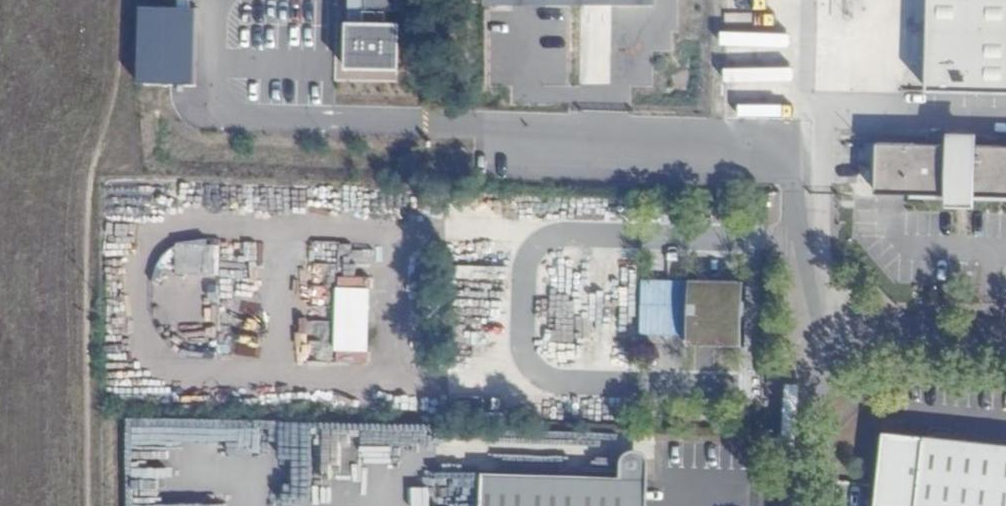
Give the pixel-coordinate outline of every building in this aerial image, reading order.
[(345,73),(399,74),(400,0),(346,0),(345,73)] [(483,9),(647,14),(647,0),(483,0),(483,9)] [(931,93),(1005,94),(1005,0),(934,0),(931,93)] [(194,9),(136,7),(133,87),(191,89),(194,9)] [(877,144),(876,195),(952,197),(953,203),(971,203),(971,197),(1005,198),(1005,147),(972,147),(973,139),(954,140),(954,145),(877,144)] [(215,276),(220,246),(177,239),(172,270),(215,276)] [(367,285),(367,276),(337,275),(337,284),(367,285)] [(689,345),(739,347),(740,282),(691,280),(689,345)] [(335,285),(332,348),(367,349),(370,287),(335,285)] [(540,350),(577,349),(577,316),(539,317),(540,350)] [(885,433),(878,505),(1005,505),(1005,446),(885,433)] [(645,470),(644,460),(640,454),(634,452),(628,453),(622,456),(620,462),(619,479),(634,480),(633,505),(645,505),(645,470)] [(634,480),(619,479),(482,474),(481,505),(633,505),(634,480)] [(428,486),(411,487),(412,505),(429,505),(428,486)]
